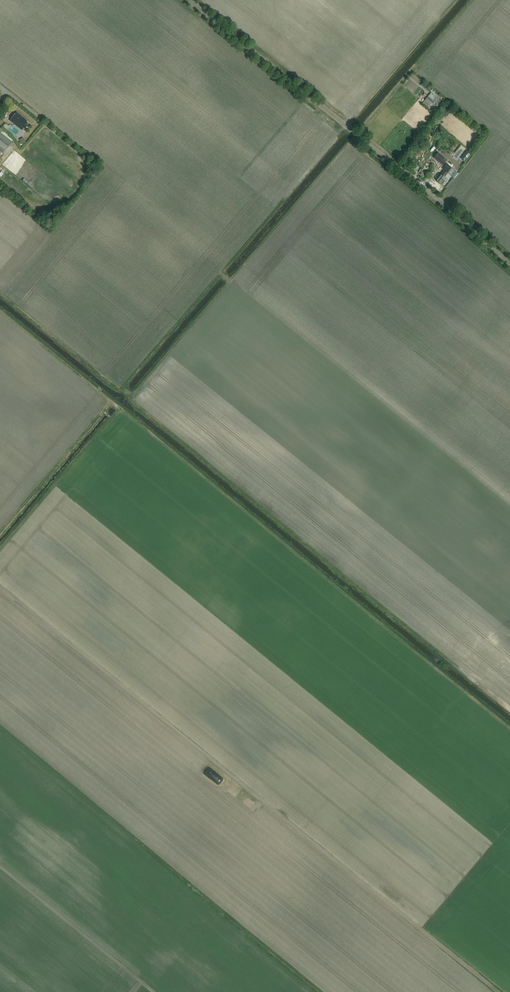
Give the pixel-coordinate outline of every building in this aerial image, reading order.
[(432,111),(442,99),(433,92),(423,104),(432,111)] [(25,129),(28,125),(27,124),(28,123),(27,122),(27,121),(17,112),(10,120),(22,130),(24,128),(25,129)] [(0,132),(0,146),(6,150),(12,142),(5,136),(1,133),(0,132)] [(462,157),(467,161),(473,153),(468,149),(462,157)] [(442,165),(446,160),(438,153),(434,158),(442,165)] [(452,176),(455,171),(447,164),(443,169),(444,170),(436,181),(440,184),(443,179),(444,181),(446,178),(445,176),(448,173),(452,176)]
